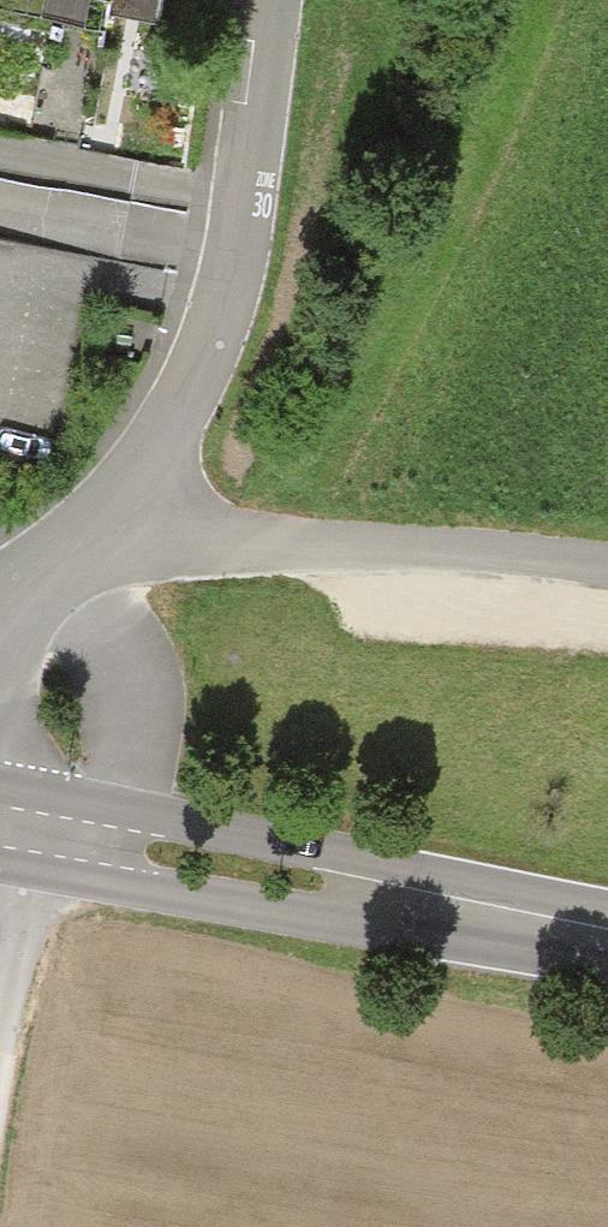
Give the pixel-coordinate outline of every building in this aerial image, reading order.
[(55,28),(57,18),(97,26),(102,0),(0,0),(0,17),(55,28)]
